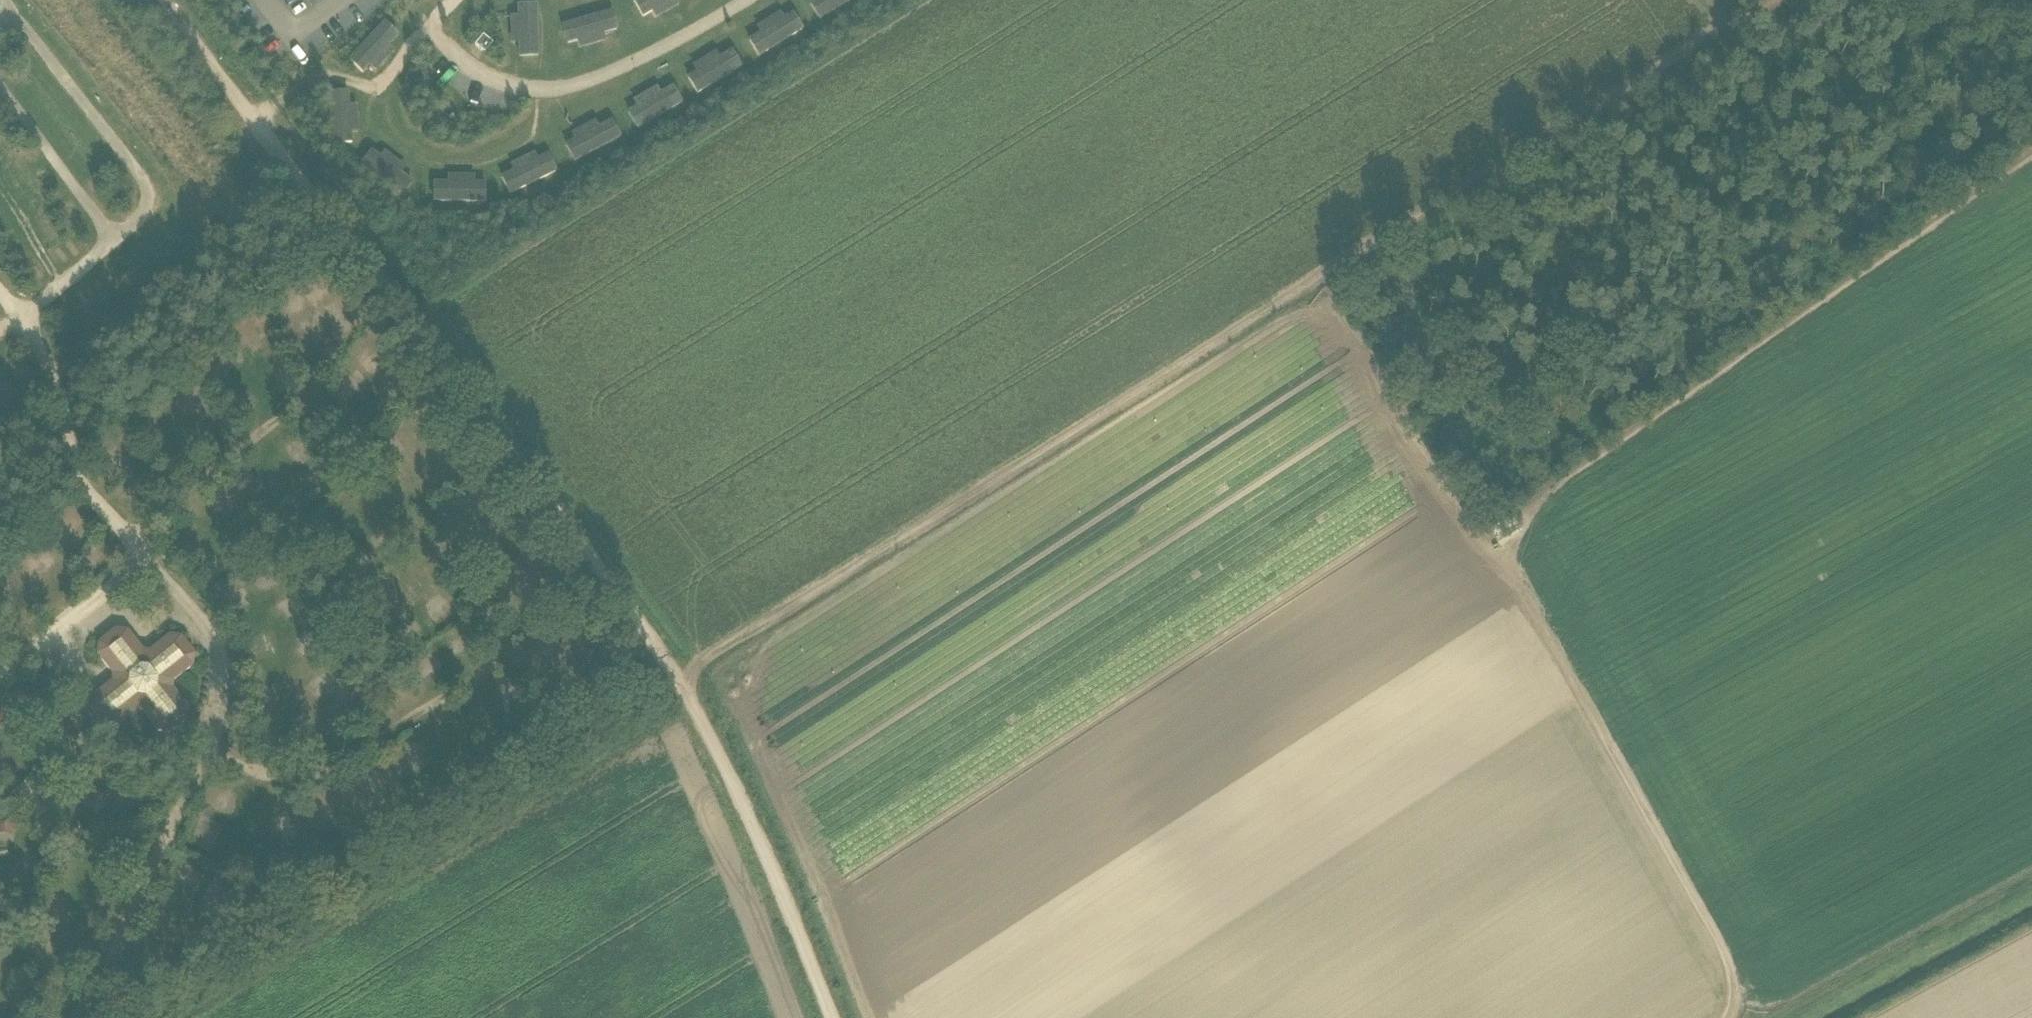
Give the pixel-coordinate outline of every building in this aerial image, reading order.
[(545,65),(543,0),(510,0),(511,65),(545,65)] [(624,1),(642,30),(692,0),(627,0),(624,1)] [(817,29),(863,0),(799,0),(817,29)] [(738,38),(756,67),(812,31),(794,3),(738,38)] [(617,4),(553,23),(563,55),(627,37),(617,4)] [(384,21),(345,61),(360,75),(400,36),(384,21)] [(493,44),(484,36),(476,46),(485,53),(493,44)] [(677,74),(695,103),(751,68),(733,39),(677,74)] [(616,109),(633,138),(691,105),(674,76),(616,109)] [(323,96),(328,150),(354,148),(349,94),(323,96)] [(555,141),(571,171),(630,139),(614,109),(555,141)] [(370,138),(349,165),(403,205),(423,178),(370,138)] [(551,144),(491,173),(505,203),(565,174),(551,144)] [(490,206),(491,173),(424,172),(424,205),(490,206)] [(91,708),(100,719),(105,726),(116,727),(136,711),(143,712),(158,732),(170,733),(187,719),(188,706),(175,688),(175,682),(195,666),(195,654),(182,636),(170,635),(150,650),(143,650),(129,632),(116,630),(99,644),(98,655),(113,675),(117,675),(116,682),(113,681),(93,697),(91,708)]
